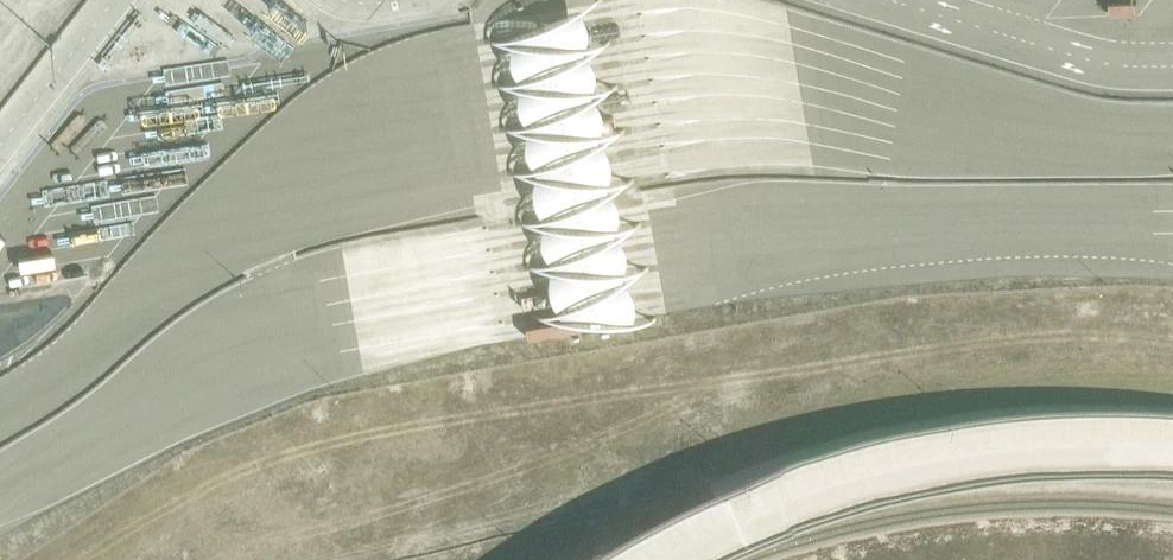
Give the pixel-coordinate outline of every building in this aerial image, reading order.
[(585,5),(500,38),(588,41),(591,33),(591,25),(591,20),(590,14),(587,9),(585,5)] [(518,66),(523,74),(600,44),(515,41),(514,45),(514,52),(515,59),(518,66)] [(591,49),(507,82),(597,85),(598,76),(599,71),(598,64),(597,58),(595,53),(591,49)] [(608,88),(522,85),(522,90),(522,95),(522,100),(523,106),(524,109),(526,114),(529,119),(608,88)] [(515,126),(603,129),(606,121),(607,114),(606,107),(604,102),(602,97),(599,93),(515,126)] [(614,132),(529,129),(528,135),(528,140),(529,146),(531,152),(533,156),(536,162),(614,132)] [(520,171),(612,179),(614,173),(615,165),(615,158),(613,150),(610,143),(606,137),(520,171)] [(541,205),(544,212),(623,183),(537,175),(537,179),(537,190),(537,198),(541,205)] [(532,220),(620,223),(622,212),(622,205),(621,198),(618,192),(615,188),(532,220)] [(631,225),(547,223),(545,226),(545,232),(545,239),(546,245),(547,249),(551,256),(631,225)] [(537,264),(627,267),(629,259),(630,252),(629,244),(626,237),(622,231),(537,264)] [(556,297),(560,305),(639,270),(553,267),(552,272),(552,280),(553,290),(556,297)] [(633,284),(629,277),(542,316),(636,317),(638,306),(638,300),(636,291),(633,284)]
